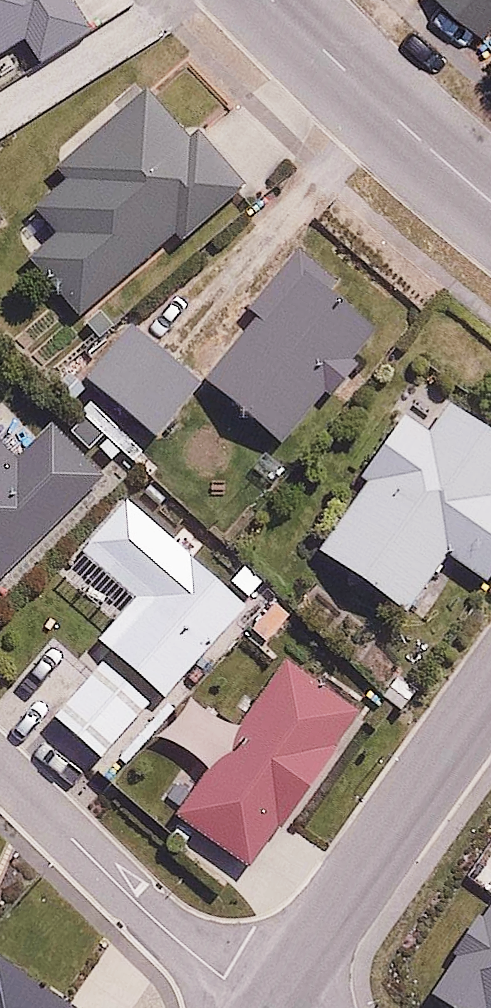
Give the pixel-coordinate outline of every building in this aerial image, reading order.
[(24,35),(41,59),(94,21),(79,0),(0,0),(0,52),(24,35)] [(490,37),(490,36),(490,0),(446,0),(490,37)] [(144,86),(61,157),(78,176),(34,214),(53,236),(33,254),(80,308),(174,227),(183,238),(246,184),(201,131),(190,140),(144,86)] [(382,323),(292,252),(252,304),(264,313),(211,381),(289,442),(382,323)] [(135,316),(85,371),(156,436),(206,381),(135,316)] [(421,382),(316,548),(412,609),(448,552),(490,579),(490,578),(490,426),(421,382)] [(0,440),(0,587),(106,482),(50,425),(18,458),(0,440)] [(361,709),(280,654),(176,808),(257,862),(361,709)]
